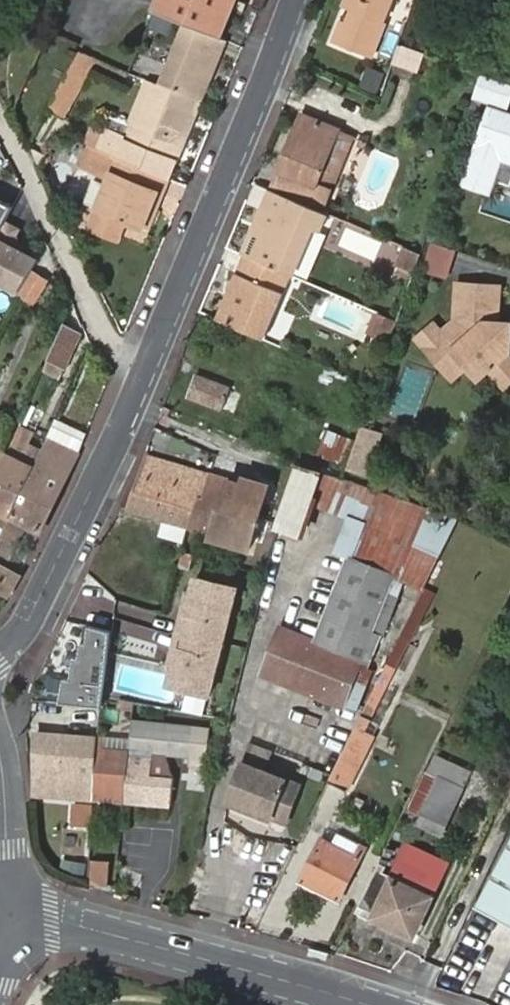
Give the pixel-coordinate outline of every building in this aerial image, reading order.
[(159,13),(165,0),(156,0),(152,10),(154,11),(159,13)] [(159,13),(186,24),(199,30),(218,38),(224,22),(233,0),(165,0),(159,13)] [(240,1),(236,0),(233,0),(224,22),(230,25),(240,1)] [(391,0),(352,0),(356,2),(352,11),(347,23),(342,21),(333,42),(371,57),(385,23),(382,22),(391,0)] [(352,11),(356,2),(352,0),(350,0),(346,9),(352,11)] [(218,38),(224,41),(230,25),(224,22),(218,38)] [(201,103),(225,41),(224,41),(218,38),(199,30),(186,24),(160,85),(201,103)] [(420,72),(425,51),(399,45),(394,66),(420,72)] [(62,121),(97,60),(83,56),(50,114),(62,121)] [(366,65),(360,87),(380,92),(385,70),(366,65)] [(509,103),(509,84),(483,75),(476,96),(508,107),(509,103)] [(176,164),(201,103),(160,85),(149,80),(123,142),(176,164)] [(489,107),(483,125),(509,134),(509,114),(489,107)] [(289,156),(307,118),(301,115),(284,154),(289,156)] [(270,189),(320,211),(329,189),(314,184),(338,131),(307,118),(289,156),(284,154),(270,189)] [(483,125),(463,183),(492,193),(502,160),(509,163),(509,134),(483,125)] [(105,135),(102,134),(101,136),(96,149),(118,158),(170,179),(176,164),(123,142),(105,135)] [(164,193),(170,179),(118,158),(98,209),(90,228),(119,241),(127,221),(142,227),(158,191),(164,193)] [(270,189),(267,189),(253,221),(259,224),(245,256),(247,256),(289,274),(290,274),(309,229),(314,232),(322,212),(320,211),(270,189)] [(149,230),(164,193),(158,191),(142,227),(149,230)] [(13,206),(0,200),(0,229),(6,219),(13,206)] [(41,259),(25,250),(19,234),(22,227),(6,219),(0,229),(0,286),(19,295),(41,259)] [(259,224),(253,221),(240,253),(242,254),(245,256),(259,224)] [(375,266),(415,276),(422,249),(382,239),(375,266)] [(428,242),(422,272),(451,277),(456,246),(428,242)] [(240,276),(247,256),(245,256),(242,254),(234,274),(240,276)] [(262,339),(289,274),(247,256),(240,276),(234,274),(227,290),(233,292),(229,302),(223,300),(215,320),(262,339)] [(34,274),(22,297),(36,304),(48,281),(34,274)] [(499,321),(501,286),(459,284),(457,321),(443,333),(434,324),(417,338),(455,381),(469,369),(480,381),(490,371),(505,388),(509,384),(509,321),(499,321)] [(227,290),(223,300),(229,302),(233,292),(227,290)] [(388,342),(398,319),(376,310),(366,332),(388,342)] [(81,335),(64,327),(50,358),(67,367),(81,335)] [(193,396),(240,413),(247,393),(199,377),(193,396)] [(370,477),(385,433),(364,427),(350,470),(370,477)] [(47,439),(33,469),(11,517),(29,527),(40,532),(76,454),(47,439)] [(0,468),(0,512),(11,517),(33,469),(6,455),(0,468)] [(128,507),(154,515),(164,486),(173,490),(181,466),(147,456),(128,507)] [(276,528),(305,537),(326,472),(298,463),(276,528)] [(164,486),(154,515),(190,527),(209,476),(209,475),(181,466),(173,490),(164,486)] [(190,527),(189,527),(212,533),(210,539),(230,545),(243,508),(250,488),(245,486),(209,476),(190,527)] [(250,488),(260,491),(261,483),(253,481),(250,488)] [(243,508),(230,545),(248,550),(266,493),(260,491),(250,488),(243,508)] [(29,527),(11,517),(4,531),(22,539),(29,527)] [(164,521),(160,533),(183,542),(187,529),(164,521)] [(11,561),(22,539),(4,531),(0,539),(0,554),(11,561)] [(262,672),(344,708),(363,669),(370,672),(402,599),(393,594),(400,578),(354,557),(316,641),(283,626),(262,672)] [(9,595),(20,574),(0,562),(0,591),(9,595)] [(210,691),(236,585),(195,575),(186,613),(191,614),(183,645),(179,644),(170,682),(210,691)] [(102,709),(112,634),(89,625),(82,641),(79,657),(75,657),(72,679),(65,678),(62,703),(102,709)] [(395,667),(388,663),(381,677),(380,679),(387,684),(395,667)] [(344,708),(362,716),(380,679),(381,677),(370,672),(363,669),(344,708)] [(356,727),(364,730),(387,684),(380,679),(362,716),(356,727)] [(98,749),(95,800),(173,804),(174,778),(152,777),(157,725),(133,721),(129,752),(98,749)] [(332,776),(329,781),(348,791),(374,736),(364,730),(356,727),(332,776)] [(38,797),(95,800),(98,749),(98,740),(39,732),(38,797)] [(255,743),(247,756),(263,765),(271,752),(255,743)] [(245,764),(229,801),(277,822),(294,785),(245,764)] [(463,792),(440,782),(417,829),(439,839),(463,792)] [(94,826),(94,802),(71,802),(71,826),(94,826)] [(328,829),(322,839),(353,854),(359,843),(328,829)] [(353,854),(322,839),(301,881),(339,900),(365,846),(359,843),(353,854)] [(479,906),(509,922),(509,847),(479,906)] [(384,870),(378,867),(357,911),(413,936),(439,882),(419,872),(426,859),(406,850),(392,881),(381,876),(384,870)] [(112,858),(92,857),(90,884),(110,886),(112,858)]
